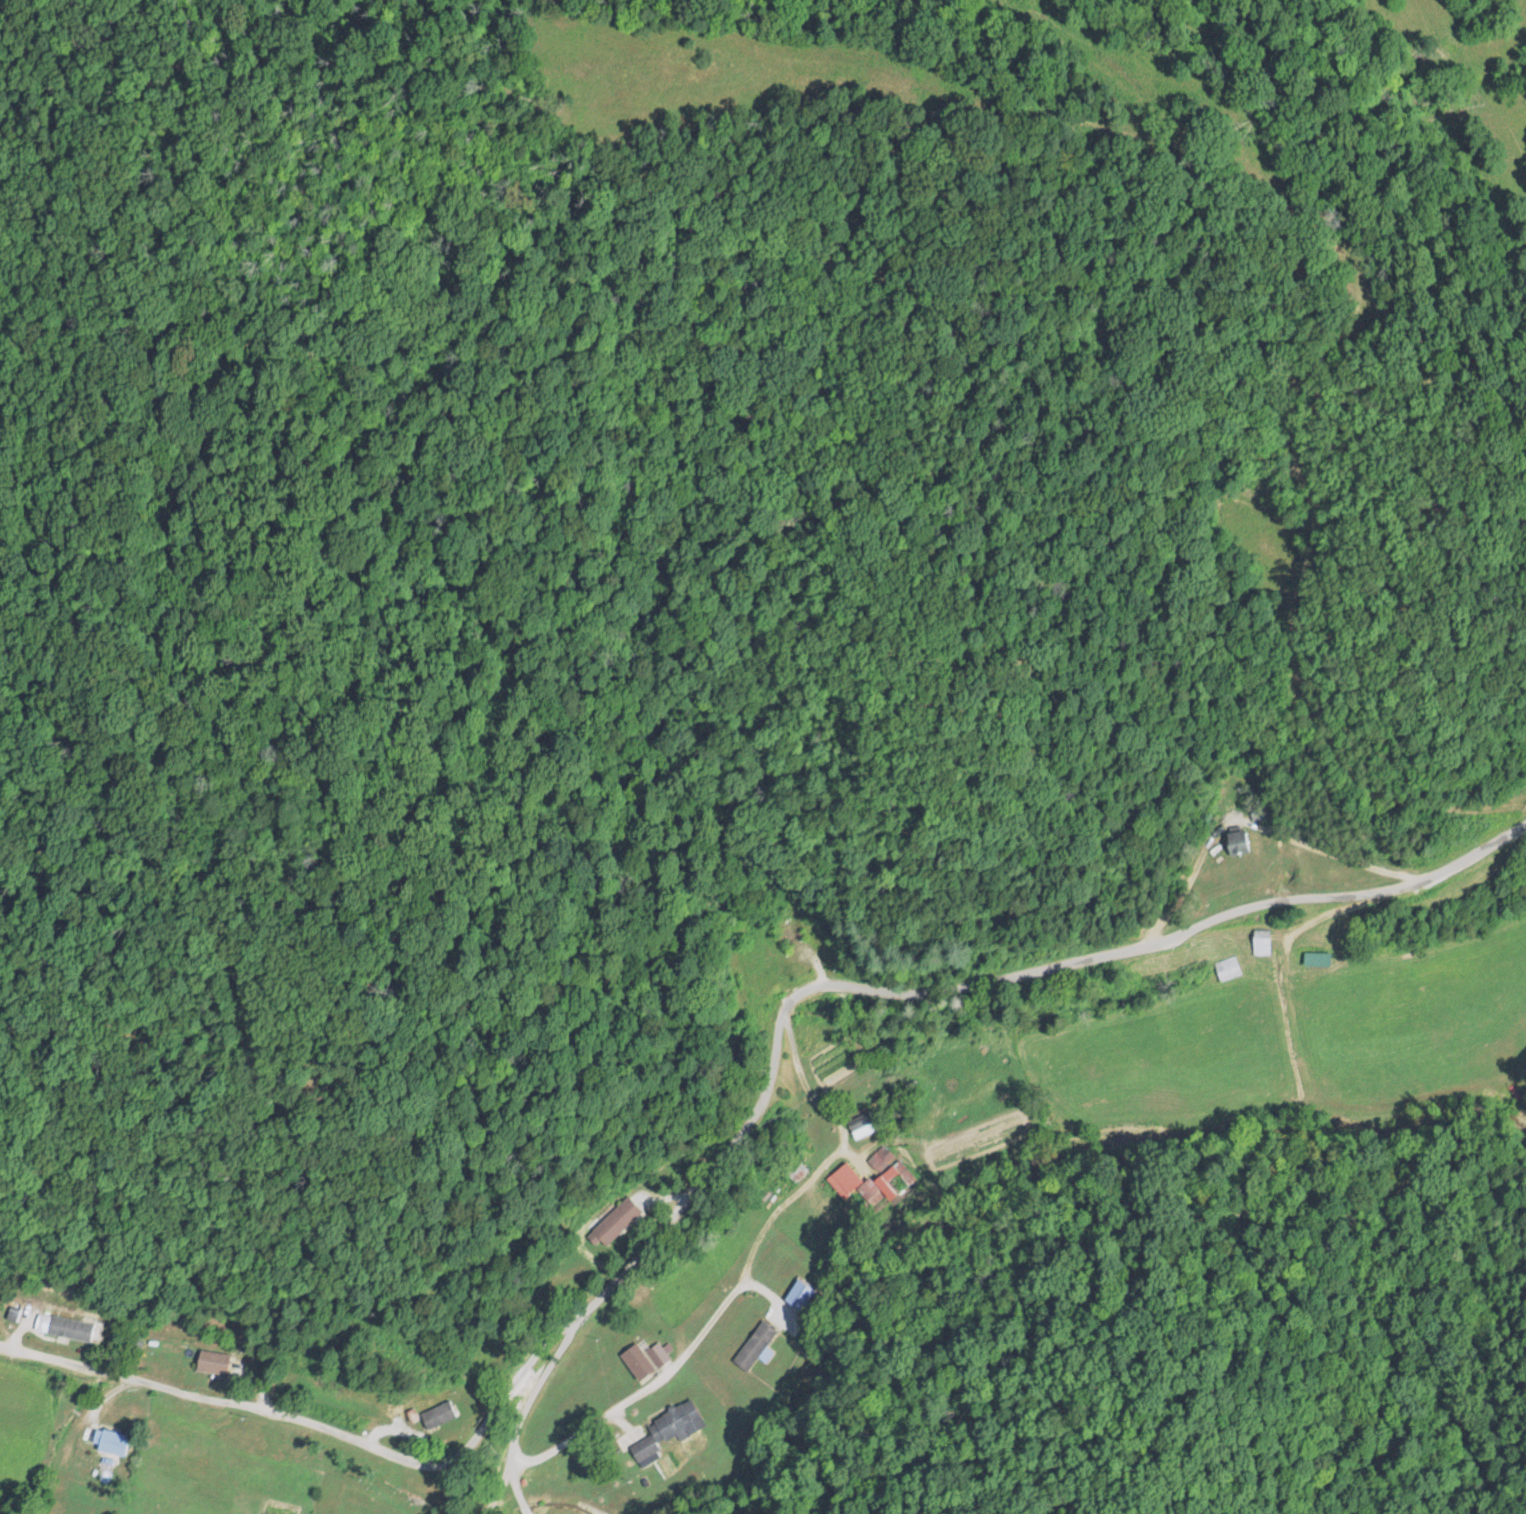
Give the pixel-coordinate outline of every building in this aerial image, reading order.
[(1246,854),(1246,832),(1223,832),(1223,854),(1246,854)] [(1268,956),(1268,929),(1250,929),(1250,956),(1268,956)] [(1326,966),(1326,954),(1304,954),(1304,966),(1326,966)] [(1239,975),(1233,957),(1211,964),(1217,982),(1239,975)] [(852,1141),(873,1130),(866,1116),(845,1127),(852,1141)] [(891,1155),(882,1147),(873,1157),(883,1165),(891,1155)] [(862,1183),(843,1162),(824,1179),(843,1200),(857,1187),(865,1196),(875,1187),(868,1178),(862,1183)] [(613,1248),(650,1211),(634,1194),(596,1231),(613,1248)] [(99,1324),(42,1313),(39,1332),(96,1342),(99,1324)] [(773,1337),(760,1325),(729,1360),(743,1372),(773,1337)] [(646,1382),(676,1361),(663,1343),(650,1352),(643,1343),(626,1355),(646,1382)] [(236,1353),(205,1352),(204,1373),(235,1374),(236,1353)] [(435,1431),(463,1417),(455,1398),(426,1411),(435,1431)] [(657,1434),(635,1445),(642,1459),(682,1439),(683,1441),(711,1427),(697,1399),(650,1422),(657,1434)] [(138,1435),(109,1429),(104,1451),(133,1457),(138,1435)]
